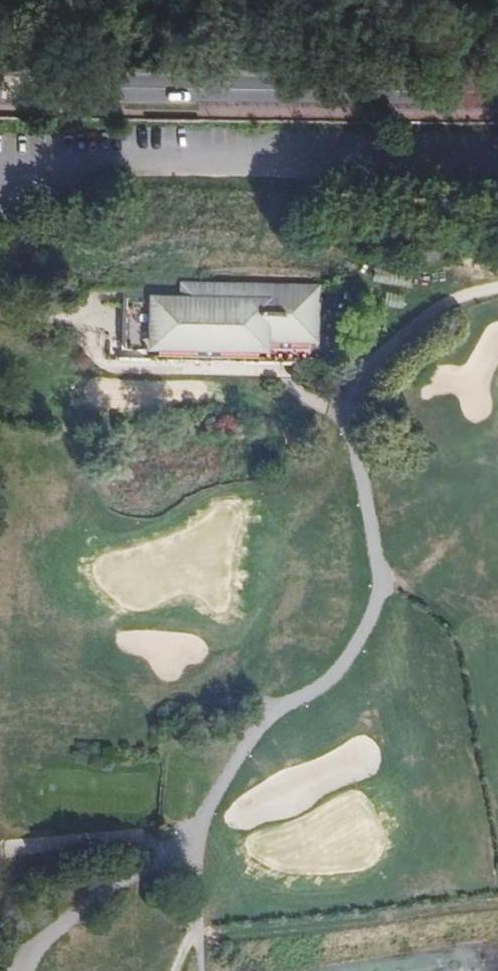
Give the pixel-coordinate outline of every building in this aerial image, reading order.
[(187,282),(141,281),(141,291),(123,291),(123,300),(185,301),(185,292),(186,292),(187,282)] [(146,362),(332,365),(333,295),(186,292),(185,292),(185,301),(123,300),(122,351),(128,351),(128,362),(146,362)] [(162,875),(162,885),(177,885),(178,875),(162,875)]
